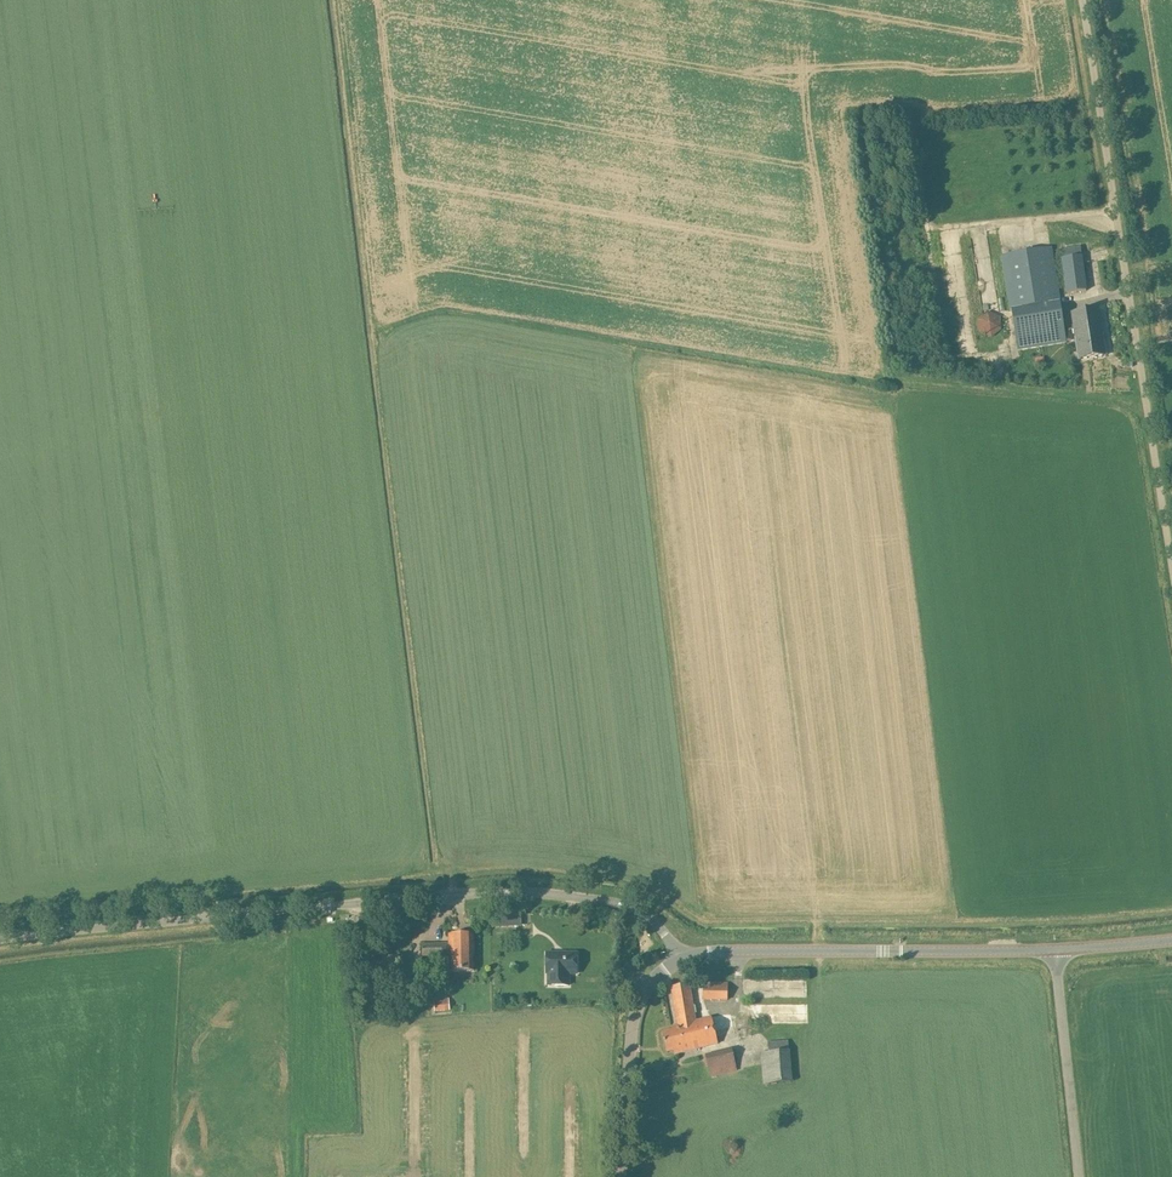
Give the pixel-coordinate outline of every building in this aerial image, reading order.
[(1010,309),(1011,309),(1060,302),(1060,301),(1054,258),(1052,247),(1000,256),(1009,310),(1010,309)] [(1063,254),(1064,259),(1082,256),(1080,247),(1074,248),(1062,250),(1063,254)] [(1085,274),(1064,277),(1066,295),(1087,291),(1085,274)] [(1017,351),(1019,351),(1067,344),(1066,343),(1066,342),(1064,330),(1061,307),(1060,302),(1011,309),(1012,315),(1017,351)] [(1074,329),(1064,330),(1066,342),(1076,341),(1079,360),(1106,356),(1099,309),(1071,314),(1074,329)] [(975,315),(977,335),(999,333),(998,313),(975,315)] [(500,915),(492,915),(492,929),(500,929),(500,915)] [(378,927),(368,928),(369,939),(380,938),(378,927)] [(449,935),(449,944),(422,944),(422,957),(439,957),(439,967),(450,967),(450,972),(474,971),(474,956),(474,934),(449,935)] [(368,967),(385,965),(384,954),(367,956),(368,967)] [(550,954),(550,972),(555,973),(554,986),(569,986),(569,973),(577,973),(577,954),(550,954)] [(704,983),(703,1001),(722,1001),(727,1000),(727,984),(704,983)] [(672,1030),(662,1032),(666,1053),(673,1051),(674,1054),(718,1044),(711,1017),(695,1021),(689,984),(672,987),(678,1025),(671,1027),(672,1030)] [(434,1000),(435,1012),(450,1011),(449,998),(434,1000)] [(705,1055),(710,1077),(737,1071),(732,1048),(705,1055)] [(761,1052),(763,1084),(793,1082),(791,1050),(761,1052)]
